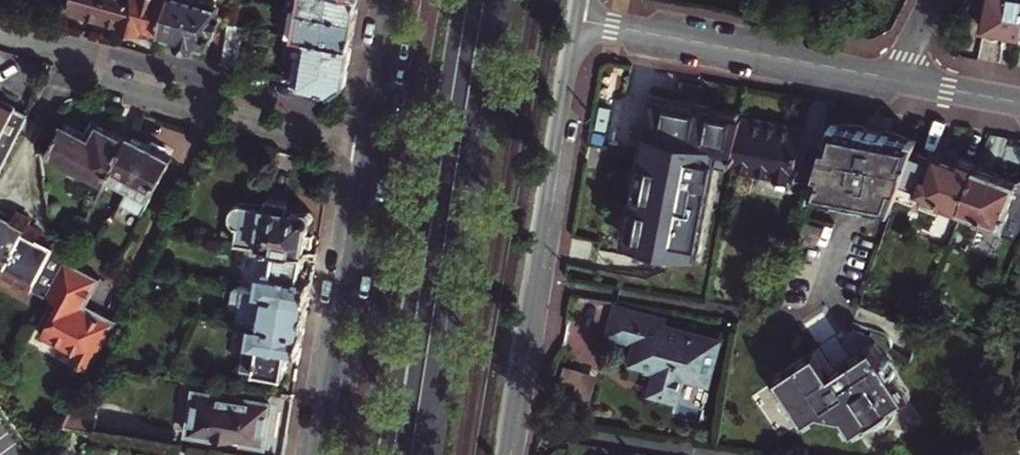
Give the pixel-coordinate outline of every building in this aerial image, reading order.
[(119,29),(126,0),(69,0),(65,16),(119,29)] [(162,30),(171,0),(126,0),(119,29),(145,35),(147,27),(162,30)] [(210,0),(209,1),(203,0),(171,0),(162,30),(178,34),(182,38),(186,40),(191,40),(196,39),(210,42),(219,5),(216,1),(210,0)] [(300,5),(357,14),(359,0),(301,0),(300,5)] [(983,29),(1019,35),(1019,0),(989,0),(983,29)] [(309,33),(352,41),(356,17),(357,14),(300,5),(296,30),(309,33)] [(238,63),(246,21),(231,18),(222,60),(238,63)] [(298,52),(293,78),(332,87),(346,79),(352,41),(309,33),(306,54),(298,52)] [(18,103),(0,94),(0,165),(27,112),(16,107),(18,103)] [(734,171),(797,183),(806,131),(655,101),(626,242),(700,258),(720,161),(736,164),(734,171)] [(30,108),(18,103),(16,107),(27,112),(30,108)] [(113,167),(131,133),(103,119),(96,134),(67,119),(53,147),(108,176),(111,171),(113,167)] [(827,147),(813,198),(893,213),(896,202),(899,194),(902,187),(914,153),(918,142),(833,127),(827,147)] [(175,151),(133,128),(131,133),(113,167),(111,171),(131,182),(125,194),(146,205),(175,151)] [(959,219),(963,209),(972,186),(977,170),(978,167),(957,160),(956,163),(938,156),(936,161),(914,153),(902,187),(899,194),(896,202),(914,209),(916,205),(938,213),(939,211),(959,219)] [(977,170),(972,186),(963,209),(1007,225),(1011,213),(1019,217),(1019,181),(1017,182),(1016,185),(977,170)] [(272,245),(279,246),(304,251),(310,217),(314,217),(317,211),(314,205),(308,203),(302,207),(290,205),(291,196),(268,193),(266,201),(260,200),(261,198),(246,195),(246,196),(236,199),(231,207),(231,212),(233,217),(236,221),(241,223),(238,239),(272,245)] [(32,221),(19,214),(20,213),(2,203),(0,207),(0,263),(6,267),(32,221)] [(6,267),(4,271),(35,289),(38,283),(49,289),(66,258),(70,251),(57,244),(59,240),(44,231),(45,228),(32,221),(6,267)] [(264,293),(310,301),(313,278),(300,275),(304,251),(279,246),(272,245),(269,264),(256,262),(251,290),(264,293)] [(101,277),(66,258),(49,289),(47,295),(59,302),(44,332),(60,341),(59,343),(76,352),(71,361),(91,371),(106,342),(118,320),(98,309),(97,311),(86,305),(101,277)] [(308,312),(310,301),(264,293),(259,322),(305,330),(308,312)] [(685,379),(709,385),(721,342),(666,327),(667,321),(617,308),(609,338),(637,345),(631,365),(646,369),(645,373),(656,376),(651,395),(679,402),(685,379)] [(289,346),(302,348),(305,330),(259,322),(251,367),(284,373),(289,346)] [(819,454),(828,454),(841,446),(847,454),(881,454),(946,411),(913,362),(894,374),(876,346),(873,348),(865,337),(851,347),(844,335),(819,352),(800,323),(733,368),(755,401),(788,449),(819,454)] [(598,376),(568,367),(563,382),(579,387),(575,401),(590,406),(598,376)] [(269,402),(196,391),(190,430),(262,443),(269,402)] [(101,400),(78,396),(65,420),(63,424),(97,430),(101,400)]
